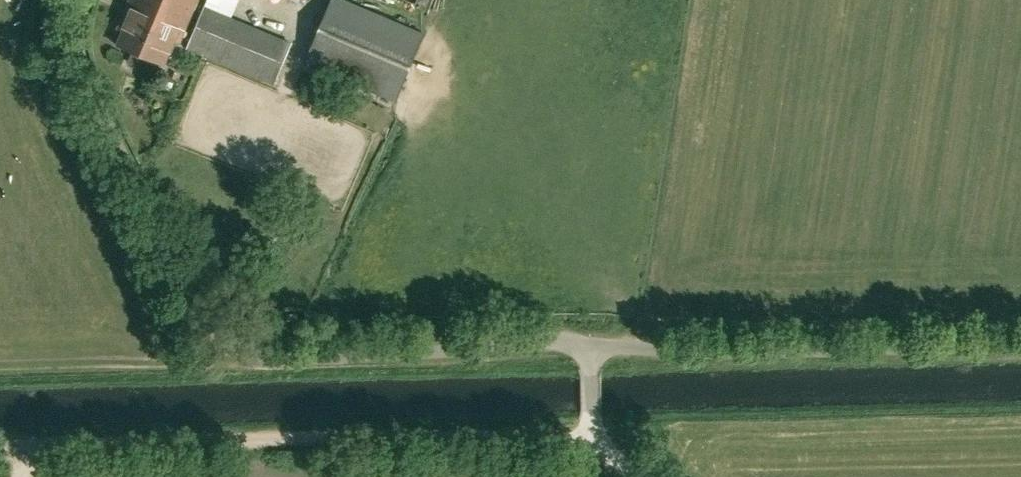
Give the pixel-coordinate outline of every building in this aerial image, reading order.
[(198,0),(130,0),(118,29),(123,31),(117,45),(131,51),(128,60),(131,65),(142,68),(146,66),(149,59),(165,65),(171,51),(176,53),(198,0)] [(425,33),(348,0),(333,0),(307,61),(397,100),(425,33)] [(396,10),(398,0),(381,0),(379,6),(396,10)] [(274,83),(291,43),(205,7),(188,47),(274,83)]
